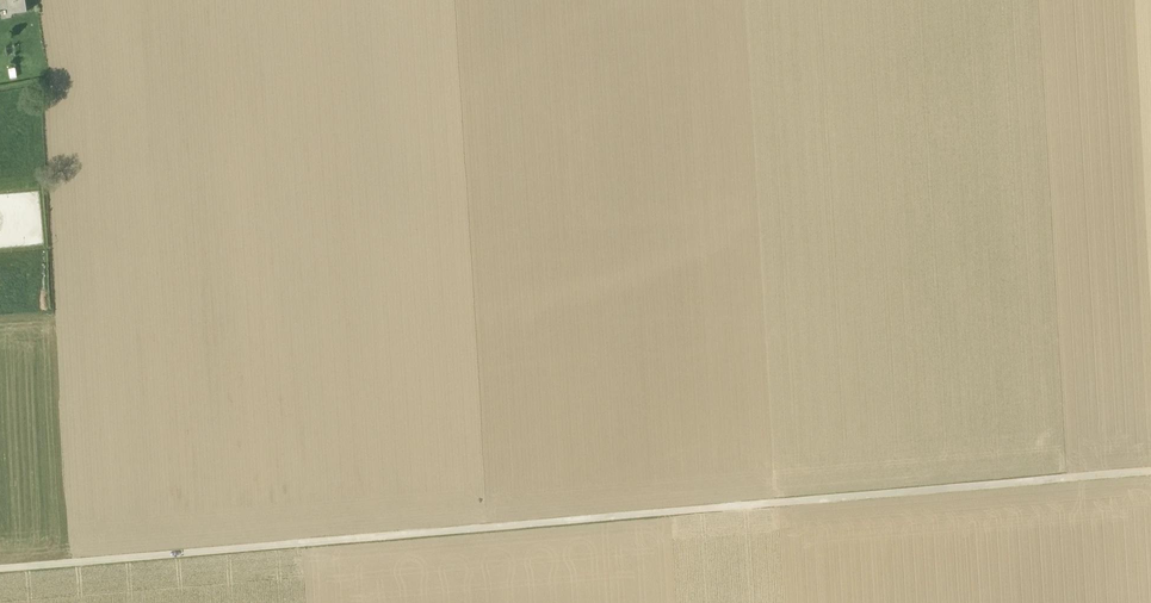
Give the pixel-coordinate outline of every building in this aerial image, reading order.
[(7,9),(8,15),(27,12),(25,0),(5,0),(7,9)]
